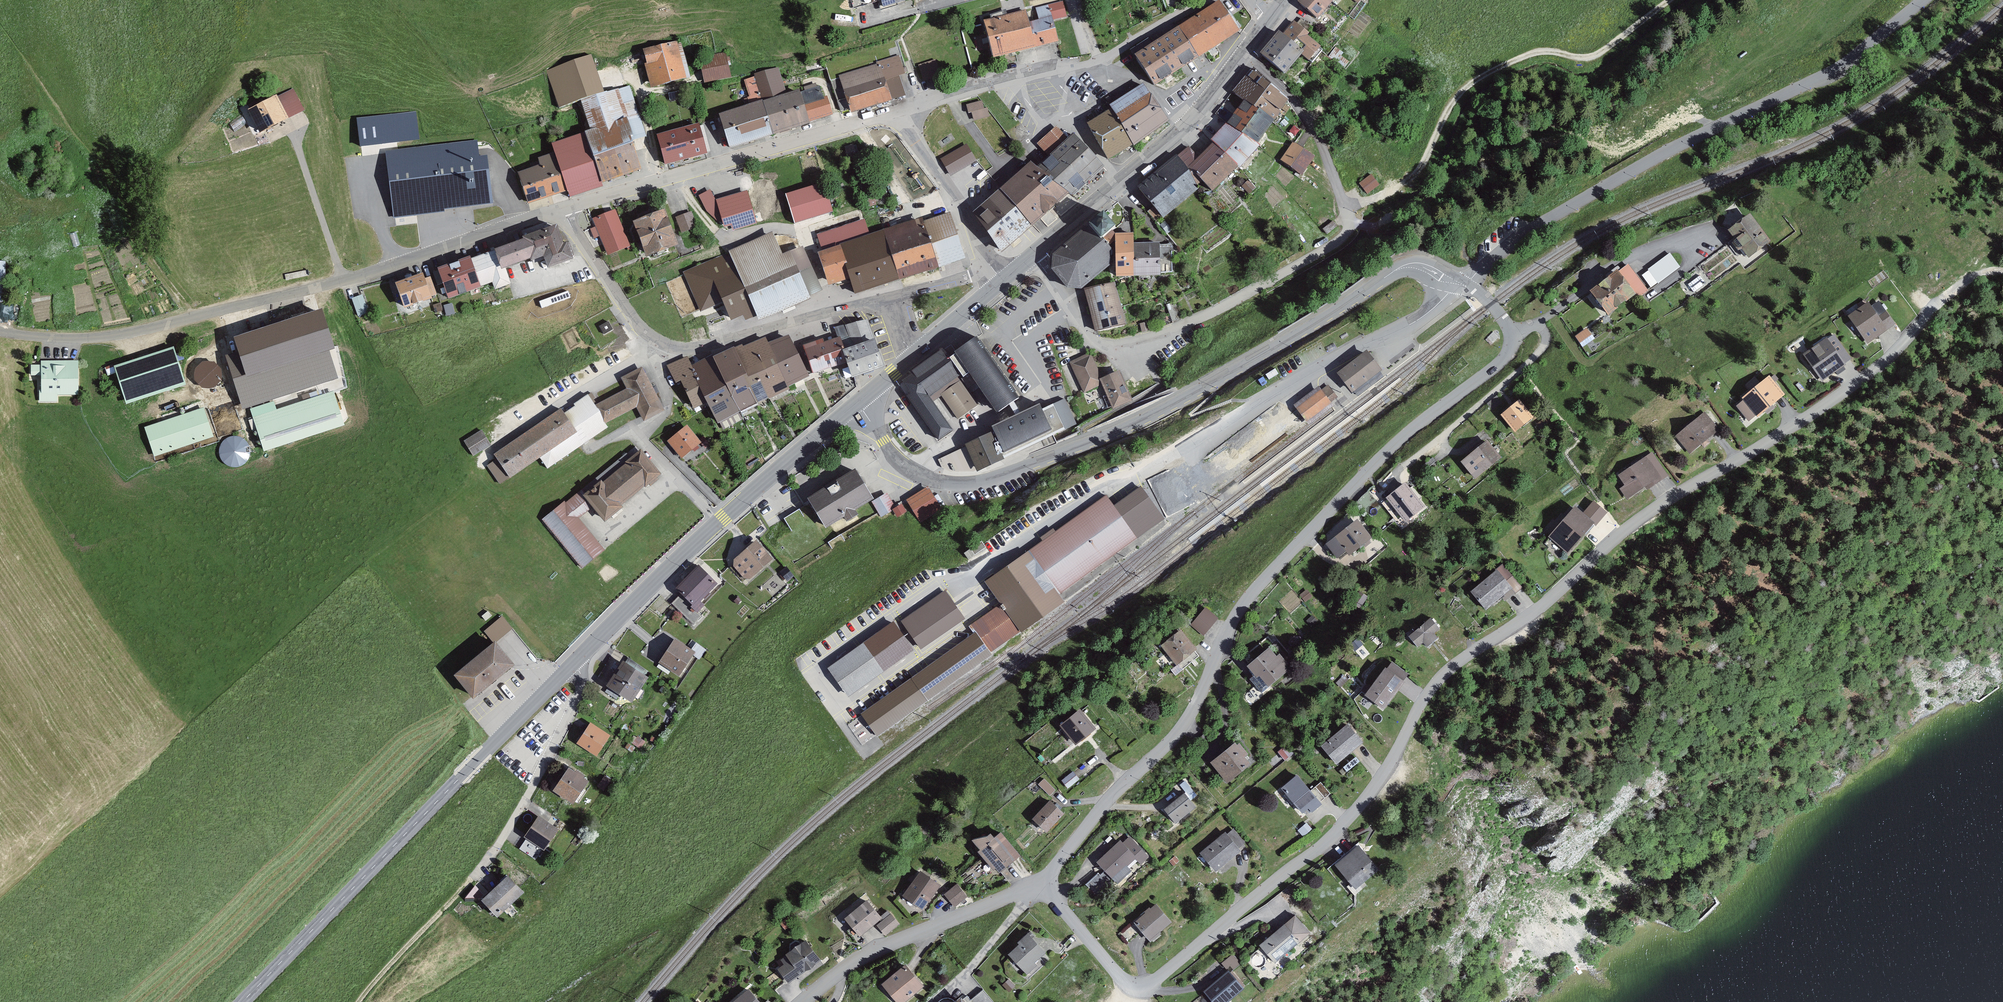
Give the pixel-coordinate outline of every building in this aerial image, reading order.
[(1179,25),(1200,56),(1240,30),(1220,0),(1219,0),(1179,25)] [(1297,0),(1318,18),(1333,0),(1298,0),(1297,0)] [(1063,5),(985,27),(995,62),(1062,45),(1055,22),(1067,19),(1063,5)] [(1294,19),(1283,33),(1303,49),(1300,53),(1309,61),(1321,46),(1308,34),(1310,32),(1294,19)] [(1179,25),(1134,56),(1155,86),(1200,56),(1179,25)] [(1279,30),(1260,53),(1285,72),(1300,53),(1303,49),(1283,33),(1279,30)] [(684,42),(645,53),(655,88),(694,77),(684,42)] [(699,59),(704,84),(731,78),(725,53),(699,59)] [(592,57),(548,73),(560,107),(580,99),(604,91),(592,57)] [(903,57),(844,78),(858,113),(920,93),(903,57)] [(935,60),(918,65),(923,81),(941,76),(935,60)] [(1233,90),(1244,99),(1275,119),(1289,99),(1253,67),(1233,90)] [(782,71),(745,81),(753,108),(790,97),(782,71)] [(590,129),(584,131),(602,183),(642,169),(633,140),(647,137),(629,85),(604,91),(580,99),(590,129)] [(1150,88),(1113,113),(1133,147),(1135,149),(1176,121),(1150,88)] [(297,90),(286,96),(297,117),(309,110),(297,90)] [(753,108),(720,118),(729,149),(816,122),(810,107),(806,92),(790,97),(753,108)] [(286,96),(257,112),(268,133),(297,117),(286,96)] [(1244,99),(1227,123),(1260,144),(1275,119),(1244,99)] [(830,100),(810,107),(816,122),(835,115),(830,100)] [(982,101),(966,105),(968,114),(972,113),(974,121),(989,117),(987,109),(984,110),(982,101)] [(247,103),(240,106),(255,134),(261,131),(247,103)] [(359,115),(362,145),(422,140),(420,110),(359,115)] [(1113,113),(1088,128),(1108,162),(1133,147),(1113,113)] [(1210,139),(1212,142),(1238,166),(1260,144),(1227,123),(1210,139)] [(1048,156),(1037,166),(1069,193),(1073,196),(1104,166),(1073,133),(1068,138),(1057,125),(1037,143),(1048,156)] [(703,126),(660,138),(667,165),(710,153),(703,126)] [(552,143),(555,152),(567,191),(569,197),(603,186),(602,183),(584,131),(552,143)] [(1293,141),(1279,161),(1301,176),(1315,156),(1293,141)] [(1189,144),(1177,153),(1203,182),(1212,189),(1238,166),(1212,142),(1199,154),(1189,144)] [(481,144),(384,156),(392,215),(497,202),(491,159),(483,160),(481,144)] [(853,144),(844,147),(849,161),(858,158),(853,144)] [(966,145),(941,160),(950,176),(976,161),(966,145)] [(540,163),(518,172),(528,203),(567,191),(555,152),(538,157),(540,163)] [(1177,153),(1137,187),(1163,217),(1203,182),(1177,153)] [(1031,160),(1000,188),(1032,226),(1069,193),(1037,166),(1031,160)] [(1360,185),(1367,196),(1382,187),(1375,175),(1360,185)] [(824,181),(785,193),(794,223),(834,211),(824,181)] [(1000,188),(972,212),(1002,252),(1032,226),(1000,188)] [(710,190),(698,196),(706,211),(717,222),(724,227),(730,225),(732,230),(758,223),(747,190),(717,199),(710,190)] [(665,208),(633,220),(646,255),(678,244),(665,208)] [(596,226),(590,228),(594,238),(600,236),(608,255),(630,246),(615,209),(593,218),(596,226)] [(1117,227),(1104,210),(1079,229),(1051,253),(1051,268),(1066,286),(1084,288),(1110,264),(1111,244),(1103,237),(1117,227)] [(691,212),(675,218),(681,234),(697,228),(691,212)] [(950,212),(923,221),(940,267),(966,258),(950,212)] [(1751,215),(1728,233),(1750,262),(1773,243),(1751,215)] [(922,217),(884,228),(900,280),(940,267),(923,221),(922,217)] [(865,220),(818,235),(823,250),(818,251),(828,286),(850,279),(839,243),(869,233),(865,220)] [(523,238),(495,249),(502,268),(506,267),(530,258),(531,260),(543,256),(557,252),(563,242),(557,224),(522,235),(523,238)] [(884,228),(869,233),(839,243),(850,279),(855,294),(900,280),(884,228)] [(1133,232),(1115,233),(1116,276),(1134,276),(1134,242),(1133,232)] [(773,235),(729,254),(756,318),(759,324),(811,301),(809,298),(822,292),(803,249),(782,257),(773,235)] [(548,267),(574,259),(567,241),(563,242),(557,252),(543,256),(548,267)] [(1160,242),(1134,242),(1134,276),(1161,275),(1160,242)] [(495,249),(471,258),(481,286),(492,282),(495,290),(511,283),(506,267),(502,268),(495,249)] [(1669,251),(1638,275),(1649,289),(1680,265),(1669,251)] [(729,254),(683,273),(700,312),(722,302),(731,323),(743,318),(745,323),(756,318),(729,254)] [(471,255),(438,267),(449,298),(481,286),(471,258),(471,255)] [(1628,265),(1590,296),(1609,318),(1646,289),(1628,265)] [(423,273),(395,282),(404,307),(432,298),(423,273)] [(1115,282),(1084,288),(1095,332),(1127,324),(1115,282)] [(367,296),(354,300),(360,319),(373,315),(367,296)] [(1870,299),(1846,317),(1867,345),(1895,324),(1887,312),(1882,315),(1870,299)] [(247,392),(264,444),(346,418),(335,382),(340,381),(318,313),(235,339),(242,361),(233,365),(242,394),(247,392)] [(607,319),(597,325),(606,338),(616,331),(607,319)] [(618,330),(626,342),(635,336),(627,324),(618,330)] [(1582,348),(1595,339),(1587,328),(1574,337),(1582,348)] [(839,335),(804,346),(815,375),(848,363),(843,349),(839,335)] [(776,345),(794,387),(815,378),(796,336),(776,345)] [(977,336),(954,351),(997,414),(1020,398),(977,336)] [(875,338),(843,349),(848,363),(852,377),(885,366),(883,362),(875,338)] [(1827,338),(1803,355),(1822,382),(1846,366),(1845,364),(1851,360),(1842,347),(1836,351),(1827,338)] [(773,340),(758,347),(779,393),(794,387),(776,345),(773,340)] [(757,344),(738,352),(764,401),(779,393),(758,347),(757,344)] [(175,349),(115,369),(128,408),(188,387),(175,349)] [(738,352),(715,362),(738,413),(764,401),(738,352)] [(906,397),(935,441),(953,430),(956,428),(936,398),(965,376),(948,352),(904,382),(911,394),(906,397)] [(1088,354),(1069,363),(1084,393),(1103,385),(1088,354)] [(1366,354),(1339,375),(1348,387),(1353,392),(1380,371),(1366,354)] [(228,371),(212,356),(194,374),(210,390),(228,371)] [(690,358),(670,368),(681,390),(685,388),(696,410),(709,403),(695,367),(690,358)] [(713,358),(695,367),(709,403),(718,423),(738,413),(715,362),(713,358)] [(40,363),(40,397),(81,397),(81,363),(40,363)] [(600,405),(612,424),(640,409),(648,421),(666,411),(643,367),(627,378),(632,390),(600,405)] [(1117,374),(1102,381),(1105,388),(1114,408),(1132,401),(1119,373),(1117,374)] [(1769,377),(1742,400),(1758,419),(1785,396),(1769,377)] [(965,382),(942,398),(958,422),(981,406),(965,382)] [(1327,386),(1297,408),(1306,420),(1329,402),(1336,397),(1327,386)] [(581,432),(543,460),(550,469),(614,428),(612,424),(600,405),(593,395),(567,412),(581,432)] [(1516,401),(1502,413),(1517,431),(1531,419),(1516,401)] [(991,430),(995,436),(1007,460),(1066,429),(1056,407),(1047,412),(1042,404),(991,430)] [(565,409),(496,457),(499,461),(511,479),(512,481),(581,432),(567,412),(565,409)] [(204,410),(146,430),(156,460),(215,439),(204,410)] [(1705,413),(1675,437),(1689,455),(1720,430),(1705,413)] [(983,414),(957,426),(956,428),(953,430),(962,451),(966,449),(995,436),(991,430),(983,414)] [(1544,419),(1536,425),(1540,431),(1548,426),(1544,419)] [(692,426),(671,445),(687,462),(707,444),(692,426)] [(483,432),(466,444),(475,458),(493,447),(483,432)] [(250,436),(222,436),(222,464),(251,464),(250,436)] [(995,436),(966,449),(977,473),(1007,460),(995,436)] [(1486,443),(1462,463),(1476,480),(1501,460),(1486,443)] [(638,445),(583,493),(596,507),(608,521),(627,504),(625,502),(651,479),(655,484),(664,475),(638,445)] [(962,451),(940,462),(942,469),(952,472),(977,473),(966,449),(962,451)] [(1653,454),(1618,476),(1624,486),(1619,489),(1627,502),(1667,476),(1653,454)] [(499,461),(489,467),(501,486),(511,479),(499,461)] [(858,472),(807,501),(823,529),(874,499),(858,472)] [(1405,485),(1387,500),(1403,520),(1422,506),(1405,485)] [(1141,486),(1114,505),(1138,538),(1164,519),(1141,486)] [(927,490),(905,504),(919,525),(941,511),(927,490)] [(1359,500),(1373,513),(1382,503),(1369,490),(1359,500)] [(569,502),(542,525),(582,572),(608,550),(581,519),(596,507),(583,493),(571,504),(569,502)] [(887,495),(873,503),(881,518),(896,510),(887,495)] [(1106,495),(1029,550),(1060,594),(1138,538),(1114,505),(1106,495)] [(904,506),(896,510),(900,518),(908,514),(904,506)] [(809,521),(800,508),(783,519),(791,532),(809,521)] [(1575,508),(1549,538),(1568,555),(1595,525),(1575,508)] [(1357,521),(1326,546),(1337,559),(1345,553),(1349,557),(1371,540),(1357,521)] [(756,541),(728,565),(744,584),(772,560),(756,541)] [(1029,550),(985,582),(1000,603),(1002,605),(1021,632),(1064,602),(1060,594),(1029,550)] [(702,566),(678,591),(697,609),(721,584),(702,566)] [(1497,572),(1471,594),(1486,612),(1512,590),(1497,572)] [(943,591),(902,620),(921,648),(963,619),(943,591)] [(1368,597),(1359,592),(1353,602),(1361,608),(1368,597)] [(1002,605),(971,627),(977,634),(984,645),(987,649),(991,654),(1021,632),(1002,605)] [(1205,607),(1189,624),(1202,636),(1218,619),(1205,607)] [(502,616),(484,631),(495,643),(513,628),(502,616)] [(1430,619),(1408,637),(1418,648),(1423,643),(1427,648),(1439,639),(1434,634),(1439,629),(1430,619)] [(893,621),(863,643),(884,672),(914,650),(893,621)] [(1178,629),(1157,647),(1174,668),(1196,651),(1178,629)] [(977,634),(911,679),(919,690),(922,695),(928,702),(993,657),(991,654),(987,649),(984,645),(977,634)] [(495,643),(457,675),(476,699),(514,668),(495,643)] [(672,643),(659,662),(678,677),(692,658),(672,643)] [(863,643),(828,668),(848,699),(884,672),(863,643)] [(1269,650),(1247,669),(1257,680),(1259,679),(1268,689),(1288,672),(1285,668),(1288,666),(1279,656),(1276,658),(1269,650)] [(625,664),(610,686),(635,703),(653,677),(638,666),(635,671),(625,664)] [(1384,668),(1364,696),(1385,711),(1405,683),(1384,668)] [(911,679),(863,715),(877,735),(879,738),(928,702),(922,695),(919,690),(911,679)] [(1081,711),(1060,728),(1075,747),(1096,729),(1081,711)] [(594,724),(578,745),(596,758),(611,737),(594,724)] [(1278,724),(1268,734),(1279,744),(1288,735),(1278,724)] [(1347,726),(1321,747),(1337,766),(1363,745),(1347,726)] [(1235,735),(1208,757),(1228,781),(1255,759),(1235,735)] [(1069,768),(1057,777),(1066,788),(1077,779),(1069,768)] [(570,772),(556,791),(573,803),(587,784),(570,772)] [(1041,775),(1034,782),(1049,797),(1056,790),(1041,775)] [(602,793),(611,782),(604,777),(596,788),(602,793)] [(1297,777),(1281,791),(1302,815),(1308,810),(1311,815),(1322,806),(1297,777)] [(1320,783),(1310,792),(1320,803),(1330,795),(1320,783)] [(1185,793),(1165,809),(1176,824),(1196,808),(1185,793)] [(1050,803),(1032,821),(1046,834),(1064,816),(1050,803)] [(541,820),(527,838),(546,852),(559,834),(541,820)] [(1306,824),(1297,831),(1303,838),(1312,830),(1306,824)] [(1224,833),(1199,854),(1215,872),(1239,852),(1238,850),(1245,843),(1233,830),(1227,836),(1224,833)] [(978,850),(997,875),(1019,857),(1000,832),(994,836),(991,832),(972,839),(980,848),(978,850)] [(1120,842),(1096,865),(1117,886),(1132,872),(1127,867),(1135,860),(1141,866),(1149,857),(1129,837),(1122,844),(1120,842)] [(1357,845),(1333,864),(1355,890),(1378,871),(1357,845)] [(901,891),(919,905),(937,882),(919,868),(901,891)] [(508,878),(484,902),(500,917),(524,893),(508,878)] [(956,884),(944,894),(954,906),(966,896),(956,884)] [(468,895),(475,902),(484,892),(477,886),(468,895)] [(866,902),(845,921),(860,938),(881,920),(866,902)] [(1155,906),(1135,924),(1150,941),(1170,923),(1155,906)] [(1293,912),(1258,942),(1275,961),(1310,931),(1293,912)] [(890,914),(876,926),(885,936),(899,925),(890,914)] [(1120,932),(1128,942),(1138,933),(1130,924),(1120,932)] [(1019,941),(1008,952),(1027,972),(1036,963),(1034,960),(1046,949),(1028,929),(1017,939),(1019,941)] [(788,985),(820,961),(805,942),(785,956),(789,962),(777,971),(788,985)] [(1237,952),(1228,960),(1236,970),(1246,961),(1237,952)] [(882,981),(899,1001),(902,1001),(924,983),(906,962),(882,981)] [(1243,987),(1228,968),(1204,988),(1215,1001),(1225,1001),(1243,987)] [(729,1001),(761,1001),(748,986),(729,1001)] [(950,1001),(994,1001),(982,988),(971,998),(967,993),(964,995),(962,992),(950,1001)]
